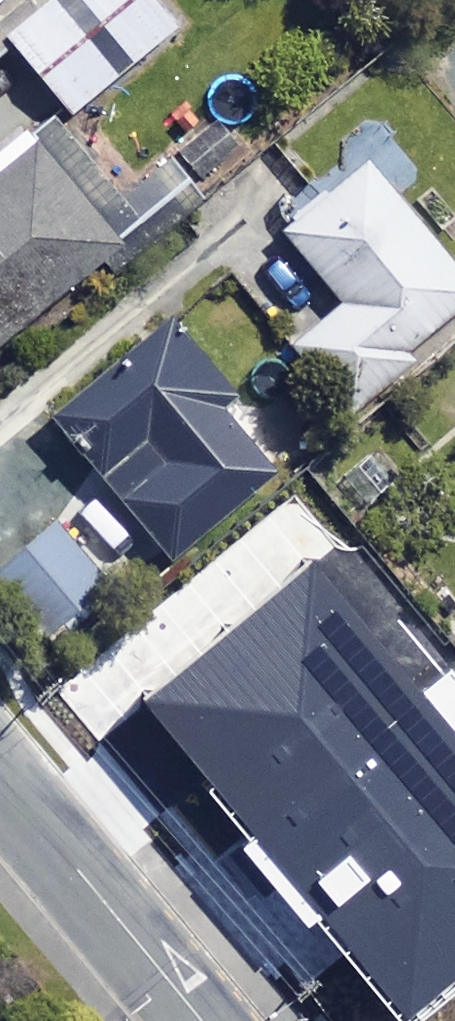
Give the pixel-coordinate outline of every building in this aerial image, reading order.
[(158,0),(83,0),(138,67),(183,30),(158,0)] [(122,83),(59,7),(14,44),(76,120),(122,83)] [(46,147),(34,133),(0,162),(0,358),(195,191),(174,167),(124,209),(61,135),(46,147)] [(348,303),(296,344),(356,418),(420,366),(412,356),(454,321),(454,264),(370,159),(286,227),(348,303)] [(232,397),(174,326),(56,422),(171,562),(274,477),(218,408),(232,397)] [(93,601),(117,579),(61,518),(1,572),(74,651),(109,619),(93,601)] [(404,1020),(406,1020),(454,980),(454,732),(313,563),(141,706),(404,1020)]
